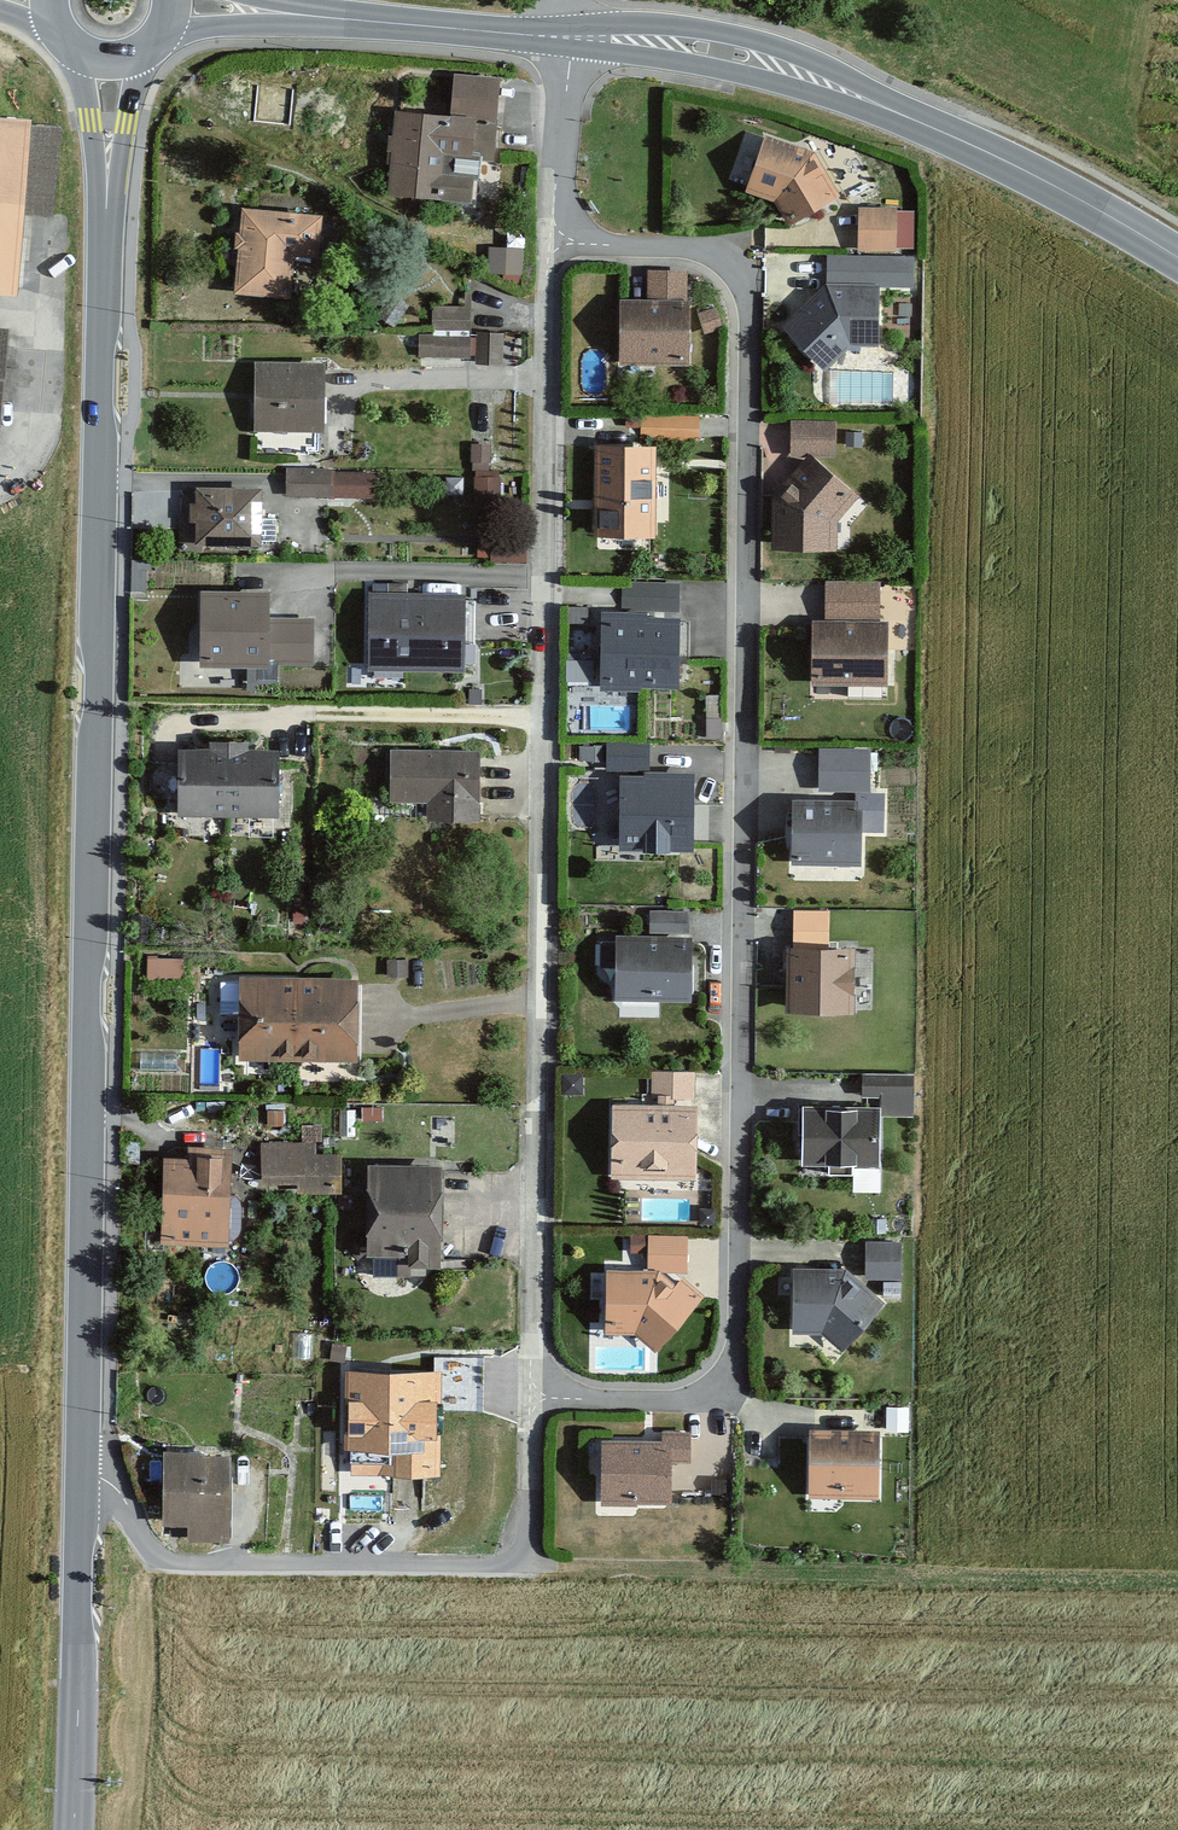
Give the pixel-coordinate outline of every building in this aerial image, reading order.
[(449,117),(392,113),(385,194),(469,201),(471,179),(477,180),(479,162),(491,163),(498,82),(452,79),(449,117)] [(16,293),(22,217),(51,219),(58,132),(26,129),(26,124),(0,122),(0,292),(16,293)] [(837,199),(812,157),(762,141),(744,193),(775,204),(788,225),(837,199)] [(239,211),(232,294),(287,299),(291,256),(314,257),(317,218),(239,211)] [(893,213),(857,213),(857,252),(893,252),(893,213)] [(521,252),(488,252),(488,278),(521,278),(521,252)] [(910,262),(826,260),(825,286),(874,287),(910,288),(910,262)] [(825,286),(779,329),(823,371),(848,348),(875,348),(874,287),(825,286)] [(391,296),(375,317),(391,329),(407,308),(391,296)] [(684,305),(619,304),(618,366),(684,366),(684,305)] [(431,309),(431,331),(467,331),(467,309),(431,309)] [(696,317),(703,337),(718,331),(711,311),(696,317)] [(500,337),(475,336),(474,367),(499,368),(500,337)] [(467,350),(418,347),(416,368),(466,371),(467,350)] [(320,365),(252,364),(252,432),(320,432),(320,365)] [(790,425),(790,455),(831,455),(831,425),(790,425)] [(650,448),(593,448),(592,536),(649,536),(650,448)] [(854,498),(808,458),(771,500),(772,549),(832,548),(832,522),(854,498)] [(332,477),(286,475),(285,497),(331,499),(332,477)] [(258,490),(195,489),(194,544),(257,545),(258,490)] [(265,593),(198,593),(198,669),(309,669),(309,621),(265,620),(265,593)] [(367,597),(366,670),(461,672),(462,598),(367,597)] [(676,620),(600,618),(599,688),(674,689),(676,620)] [(885,626),(812,625),(811,685),(884,686),(885,626)] [(175,753),(174,819),(272,820),(273,753),(244,753),(244,746),(208,745),(208,753),(175,753)] [(647,751),(606,751),(605,782),(618,782),(617,853),(691,854),(691,779),(646,778),(647,751)] [(389,756),(389,805),(425,805),(425,824),(476,823),(475,756),(389,756)] [(858,807),(791,807),(790,869),(857,870),(858,807)] [(687,918),(648,918),(648,938),(687,938),(687,918)] [(689,945),(615,943),(613,1004),(687,1005),(689,945)] [(850,953),(786,952),(786,1015),(850,1015),(850,953)] [(148,956),(149,971),(181,970),(181,955),(148,956)] [(238,982),(238,1063),(353,1063),(353,983),(238,982)] [(691,1076),(651,1076),(651,1108),(609,1108),(610,1179),(692,1178),(691,1076)] [(911,1077),(862,1077),(862,1099),(880,1098),(881,1120),(912,1120),(911,1077)] [(876,1111),(801,1110),(800,1167),(876,1168),(876,1111)] [(260,1149),(260,1188),(295,1188),(295,1198),(338,1198),(338,1162),(312,1162),(312,1149),(260,1149)] [(186,1162),(161,1161),(160,1247),(222,1248),(224,1151),(186,1151),(186,1162)] [(365,1170),(366,1261),(405,1261),(405,1272),(437,1272),(437,1170),(365,1170)] [(685,1239),(647,1239),(647,1274),(658,1274),(685,1274),(685,1239)] [(898,1246),(865,1246),(865,1281),(898,1281),(898,1246)] [(840,1271),(792,1272),(791,1335),(819,1335),(839,1353),(881,1306),(840,1271)] [(647,1274),(605,1274),(603,1335),(633,1336),(652,1353),(700,1298),(681,1279),(674,1287),(658,1274),(647,1274)] [(385,1432),(347,1431),(346,1469),(435,1471),(437,1389),(387,1387),(385,1432)] [(687,1434),(661,1434),(661,1443),(599,1443),(599,1505),(668,1505),(668,1463),(687,1463),(687,1434)] [(875,1434),(809,1434),(809,1499),(875,1499),(875,1434)] [(161,1457),(160,1526),(185,1526),(184,1540),(226,1541),(227,1458),(161,1457)]
